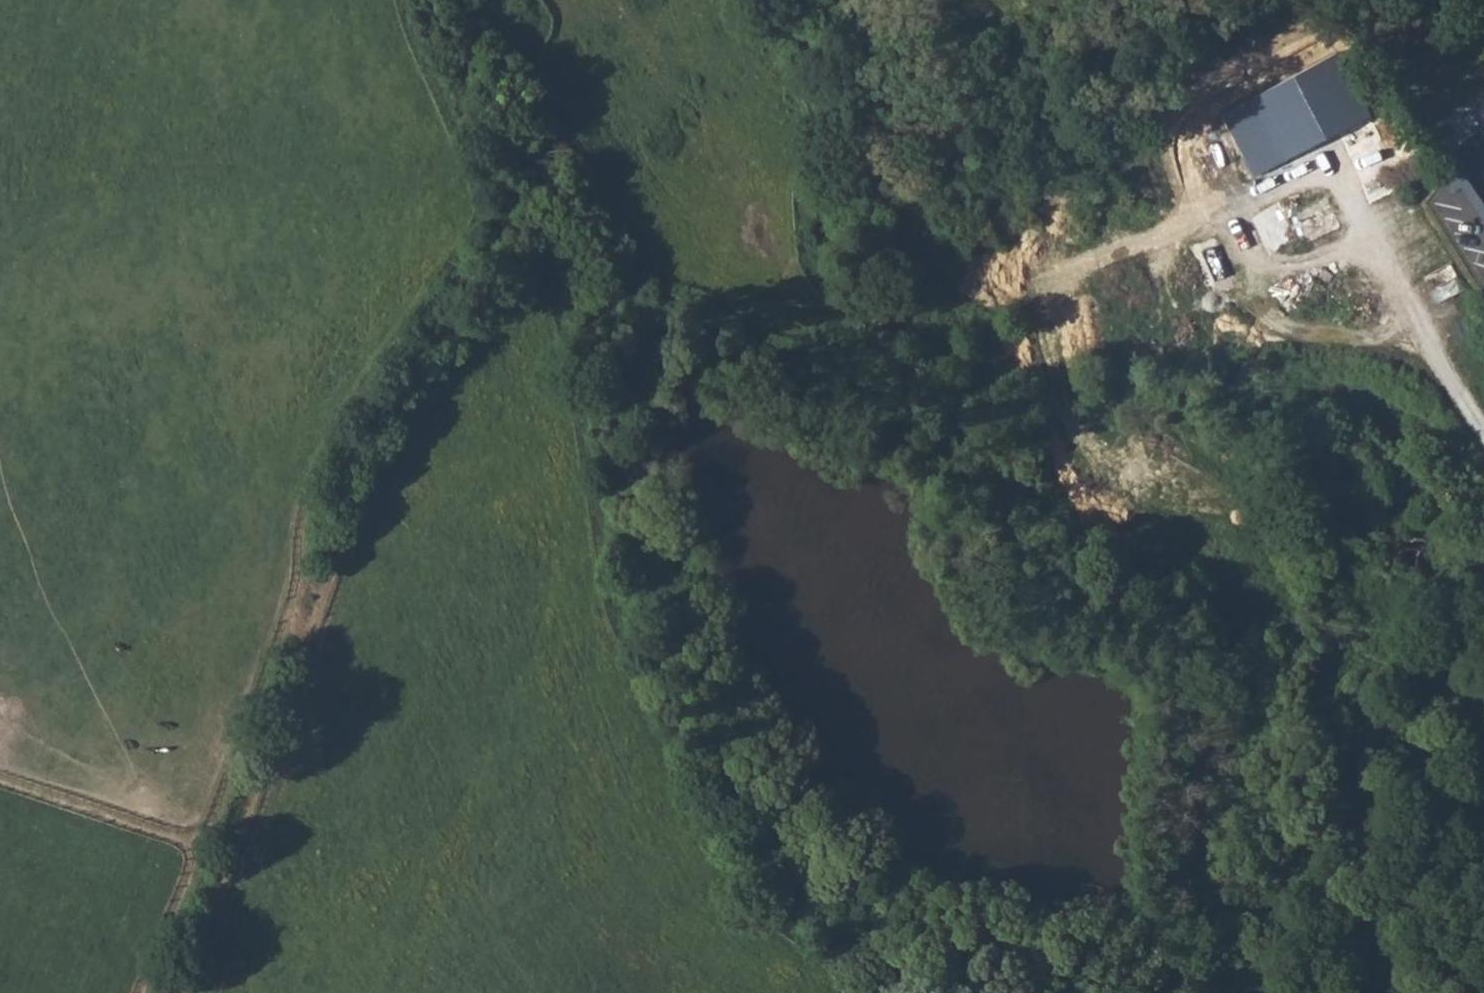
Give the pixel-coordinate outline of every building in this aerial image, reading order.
[(1321,80),(1236,124),(1262,175),(1268,186),(1353,142),(1321,80)] [(1236,124),(1209,137),(1235,188),(1262,175),(1236,124)]
